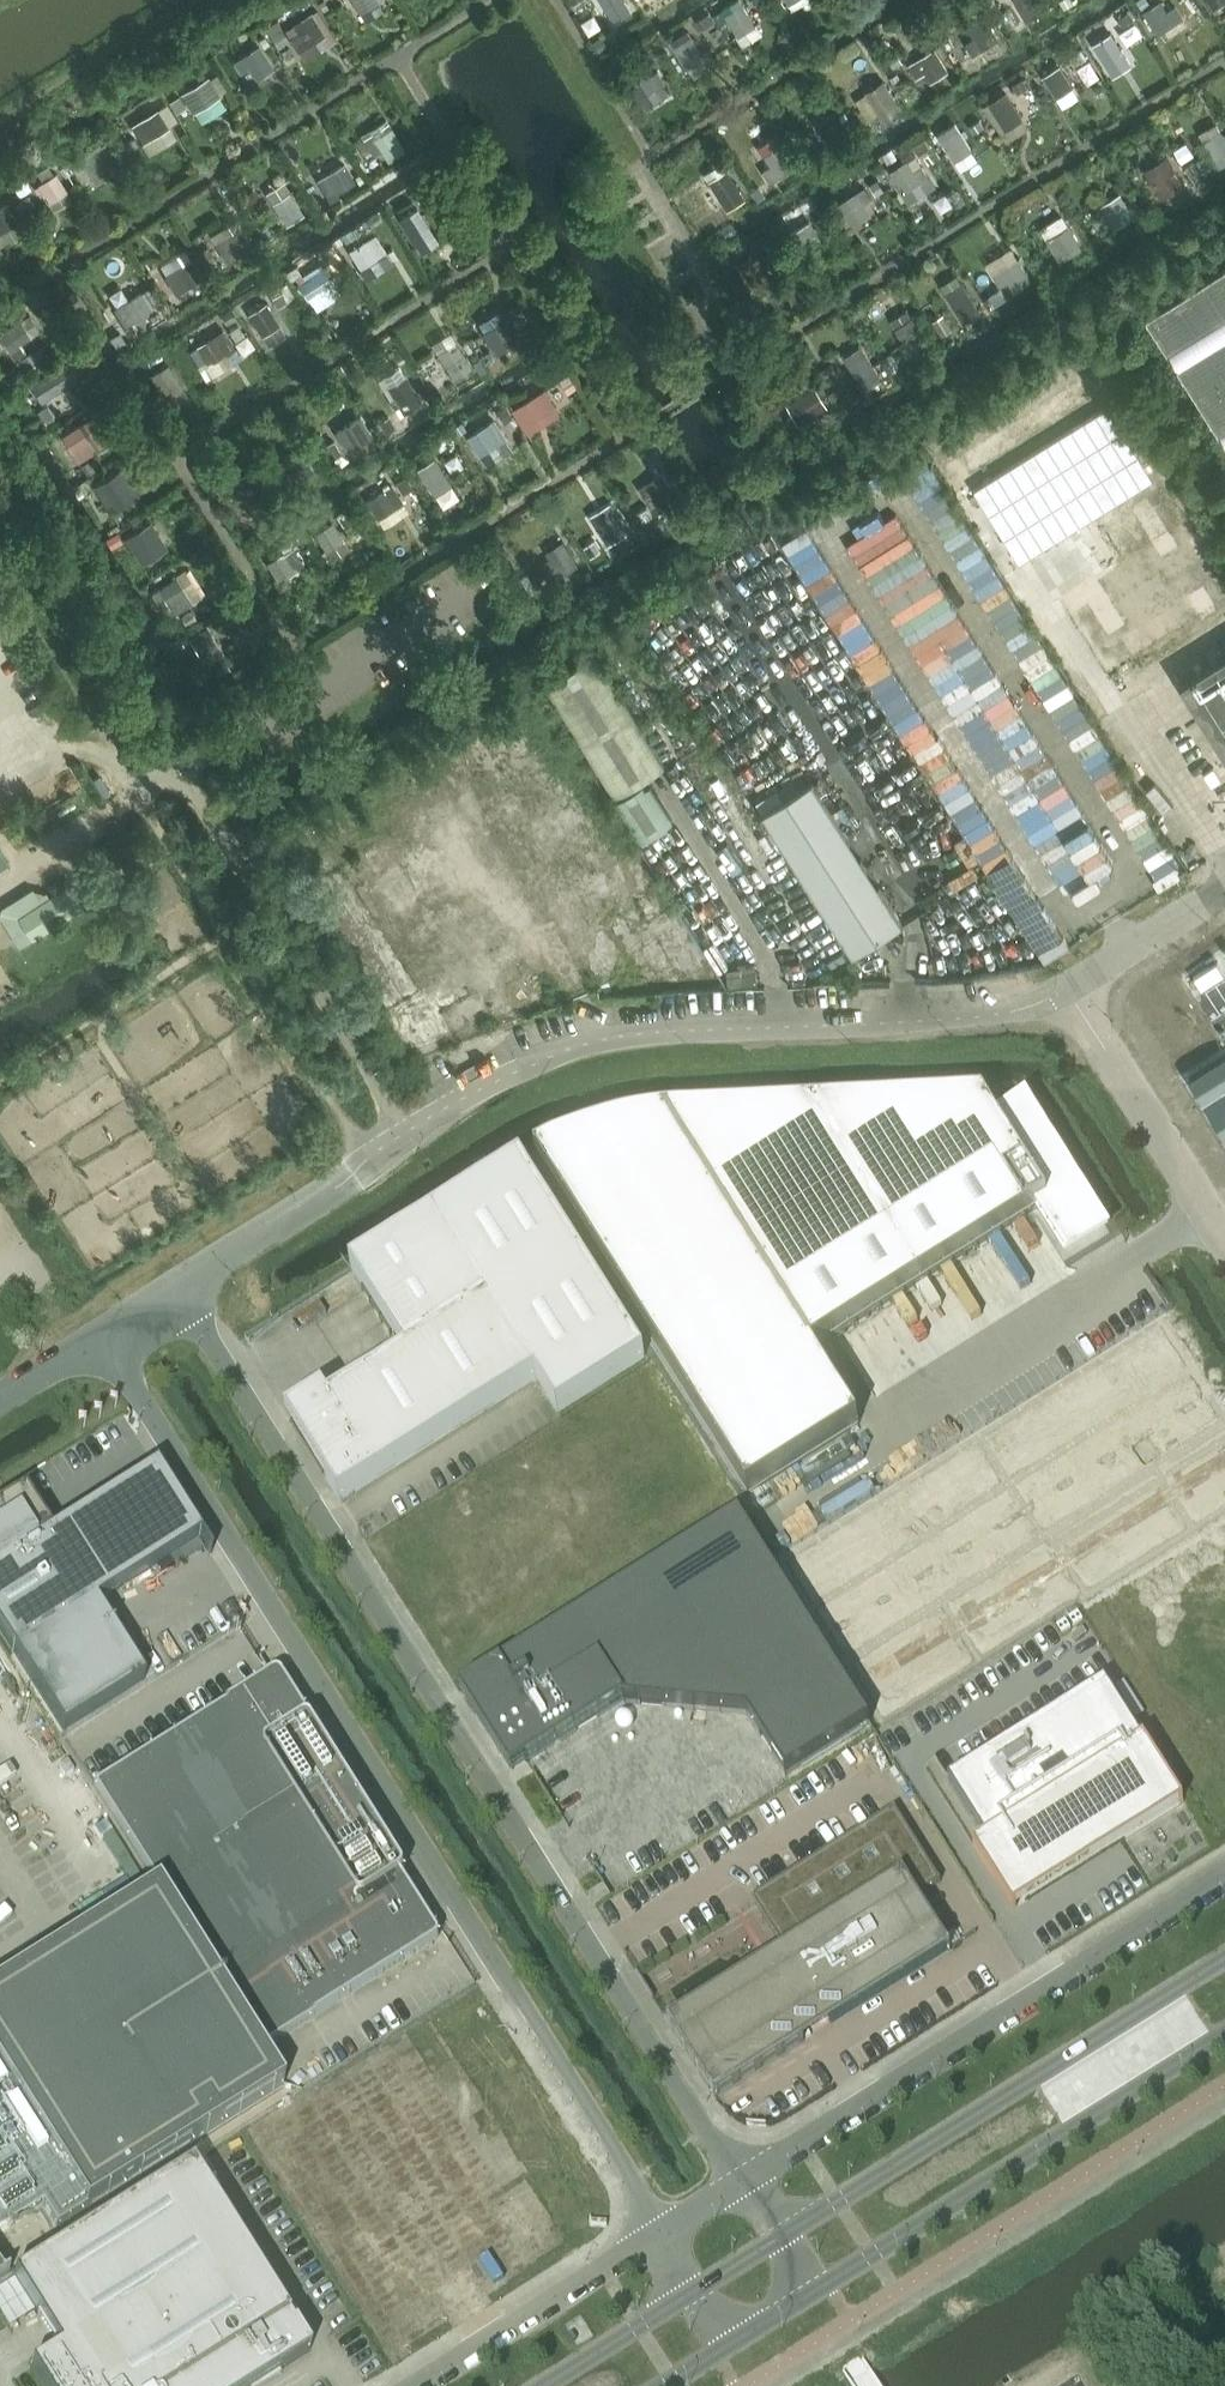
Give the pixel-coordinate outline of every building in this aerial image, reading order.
[(380,0),(353,0),(363,14),(381,2),(380,0)] [(624,0),(602,0),(614,20),(630,10),(624,0)] [(1047,0),(1015,0),(1028,21),(1051,6),(1047,0)] [(1166,45),(1183,34),(1162,0),(1144,11),(1166,45)] [(1213,16),(1224,9),(1224,0),(1204,0),(1213,16)] [(757,25),(743,3),(721,17),(734,39),(757,25)] [(335,41),(316,11),(295,25),(300,33),(293,38),(306,59),(335,41)] [(999,39),(986,18),(969,29),(982,50),(999,39)] [(1126,54),(1113,33),(1095,44),(1108,65),(1126,54)] [(706,57),(692,35),(674,46),(688,68),(706,57)] [(277,67),(262,44),(236,61),(244,74),(253,69),(259,79),(277,67)] [(951,70),(937,49),(910,66),(918,78),(925,74),(930,83),(951,70)] [(673,95),(651,60),(626,76),(649,111),(673,95)] [(1073,86),(1060,65),(1044,75),(1056,96),(1073,86)] [(223,94),(211,76),(184,92),(196,111),(223,94)] [(902,108),(884,79),(865,92),(882,120),(902,108)] [(1022,117),(1009,97),(1006,91),(990,101),(1006,127),(1022,117)] [(170,129),(159,110),(132,125),(144,145),(170,129)] [(845,136),(832,115),(816,125),(829,146),(845,136)] [(407,149),(388,118),(361,134),(373,155),(382,150),(388,160),(407,149)] [(955,161),(973,150),(956,122),(938,133),(955,161)] [(1220,129),(1203,140),(1218,164),(1224,160),(1224,137),(1220,129)] [(121,158),(109,140),(82,157),(93,175),(121,158)] [(798,166),(784,143),(765,155),(771,166),(763,171),(771,183),(798,166)] [(1182,185),(1170,164),(1165,157),(1144,170),(1162,198),(1182,185)] [(921,181),(907,160),(891,171),(904,192),(921,181)] [(338,190),(354,180),(344,163),(328,173),(319,179),(333,203),(342,198),(338,190)] [(746,198),(728,169),(710,181),(727,209),(746,198)] [(69,191),(58,173),(39,184),(40,186),(36,188),(39,194),(44,191),(51,203),(69,191)] [(866,186),(857,192),(840,203),(853,223),(870,213),(864,203),(873,197),(866,186)] [(1135,215),(1122,193),(1101,205),(1116,228),(1135,215)] [(289,196),(273,206),(286,226),(302,216),(289,196)] [(6,204),(0,208),(0,249),(25,234),(6,204)] [(434,234),(418,206),(400,217),(416,244),(434,234)] [(803,257),(826,243),(812,219),(789,233),(803,257)] [(266,225),(259,230),(265,239),(272,235),(266,225)] [(1083,248),(1069,225),(1046,238),(1061,262),(1083,248)] [(251,245),(241,228),(224,238),(235,255),(251,245)] [(387,253),(375,234),(351,249),(362,268),(387,253)] [(773,278),(758,254),(736,268),(755,299),(785,281),(781,273),(773,278)] [(1032,279),(1016,254),(998,265),(1014,290),(1032,279)] [(200,280),(189,261),(167,274),(178,293),(200,280)] [(1149,312),(1224,434),(1224,264),(1149,312)] [(328,290),(317,271),(297,284),(309,302),(328,290)] [(964,322),(983,311),(964,281),(945,293),(964,322)] [(127,326),(151,312),(139,292),(115,306),(127,326)] [(280,325),(266,302),(249,312),(263,335),(280,325)] [(930,343),(914,316),(896,327),(913,354),(930,343)] [(527,347),(522,339),(508,317),(484,333),(502,361),(527,347)] [(33,336),(21,318),(0,331),(0,332),(17,360),(30,352),(24,342),(33,336)] [(229,355),(237,350),(225,330),(213,337),(199,346),(217,375),(234,364),(229,355)] [(475,367),(453,332),(433,344),(444,363),(455,380),(475,367)] [(878,376),(866,356),(860,346),(844,356),(850,366),(862,386),(878,376)] [(185,388),(170,362),(150,374),(166,400),(185,388)] [(69,387),(56,367),(32,382),(44,402),(69,387)] [(407,376),(389,386),(395,397),(391,400),(396,408),(400,405),(405,413),(423,401),(407,376)] [(831,406),(816,385),(795,399),(810,420),(831,406)] [(562,414),(546,388),(519,404),(516,400),(510,403),(528,434),(562,414)] [(1109,405),(975,489),(1020,562),(1155,478),(1109,405)] [(109,442),(92,415),(62,435),(79,461),(109,442)] [(371,433),(361,416),(344,426),(354,443),(371,433)] [(508,440),(496,421),(469,437),(481,456),(508,440)] [(452,485),(436,458),(418,469),(435,496),(452,485)] [(681,499),(663,472),(640,487),(658,514),(681,499)] [(114,475),(98,485),(113,510),(130,499),(114,475)] [(397,507),(405,503),(394,484),(367,501),(378,519),(397,507)] [(632,529),(617,506),(593,520),(608,544),(632,529)] [(346,539),(335,520),(316,532),(327,551),(346,539)] [(140,534),(124,545),(139,569),(155,559),(140,534)] [(578,565),(563,542),(547,551),(552,558),(547,561),(557,578),(578,565)] [(294,570),(284,553),(268,563),(278,580),(294,570)] [(194,602),(179,576),(154,590),(169,616),(194,602)] [(224,653),(209,626),(191,637),(206,663),(224,653)] [(666,764),(596,652),(545,683),(615,796),(642,839),(674,820),(651,784),(647,786),(644,782),(635,787),(633,784),(666,764)] [(1182,682),(1224,751),(1224,654),(1182,682)] [(905,924),(814,779),(764,811),(855,954),(905,924)] [(9,863),(0,849),(0,868),(9,863)] [(33,941),(85,908),(71,886),(19,919),(33,941)] [(1064,936),(1039,951),(1045,961),(1070,946),(1064,936)] [(759,982),(757,968),(728,973),(730,986),(759,982)] [(1190,1077),(1224,1132),(1224,1055),(1190,1077)] [(556,1146),(534,1156),(747,1494),(857,1424),(811,1351),(1036,1210),(1062,1252),(1105,1224),(1026,1098),(994,1118),(983,1101),(686,1116),(665,1118),(640,1121),(618,1126),(597,1131),(576,1138),(556,1146)] [(644,1358),(520,1162),(350,1269),(404,1355),(329,1403),(323,1393),(286,1417),(339,1501),(535,1378),(557,1412),(644,1358)] [(777,1558),(842,1662),(1224,1421),(1224,1417),(1161,1316),(777,1558)] [(0,1505),(0,1633),(14,1655),(89,1607),(200,1537),(155,1467),(50,1533),(23,1490),(0,1505)] [(738,1515),(460,1690),(503,1757),(517,1749),(525,1762),(526,1762),(623,1701),(624,1703),(746,1714),(785,1775),(869,1722),(738,1515)] [(257,1681),(93,1784),(152,1879),(260,2050),(435,1939),(436,1939),(436,1938),(437,1938),(437,1937),(438,1937),(438,1936),(438,1935),(438,1934),(438,1933),(438,1932),(438,1931),(437,1930),(437,1929),(434,1924),(401,1872),(402,1872),(402,1871),(403,1871),(403,1870),(403,1869),(404,1869),(404,1868),(404,1867),(404,1866),(403,1865),(403,1864),(303,1705),(302,1704),(301,1704),(301,1703),(300,1703),(299,1703),(298,1703),(297,1703),(296,1703),(295,1703),(294,1704),(288,1708),(278,1714),(257,1681)] [(1104,1682),(948,1780),(1020,1894),(1175,1797),(1179,1804),(1183,1802),(1143,1739),(1140,1741),(1104,1682)] [(667,2022),(713,2097),(803,2041),(799,2033),(827,2016),(831,2024),(950,1949),(917,1896),(940,1882),(894,1809),(751,1898),(787,1956),(760,1973),(756,1966),(667,2022)] [(630,1875),(644,1864),(630,1845),(616,1856),(630,1875)] [(0,1979),(0,2072),(73,2189),(43,2207),(55,2228),(282,2085),(260,2050),(152,1879),(140,1887),(141,1890),(0,1979)] [(603,1885),(587,1895),(594,1906),(595,1906),(610,1896),(603,1885)] [(192,2164),(13,2276),(59,2350),(29,2367),(41,2385),(259,2385),(281,2372),(279,2370),(309,2351),(308,2350),(192,2165),(192,2164)]
